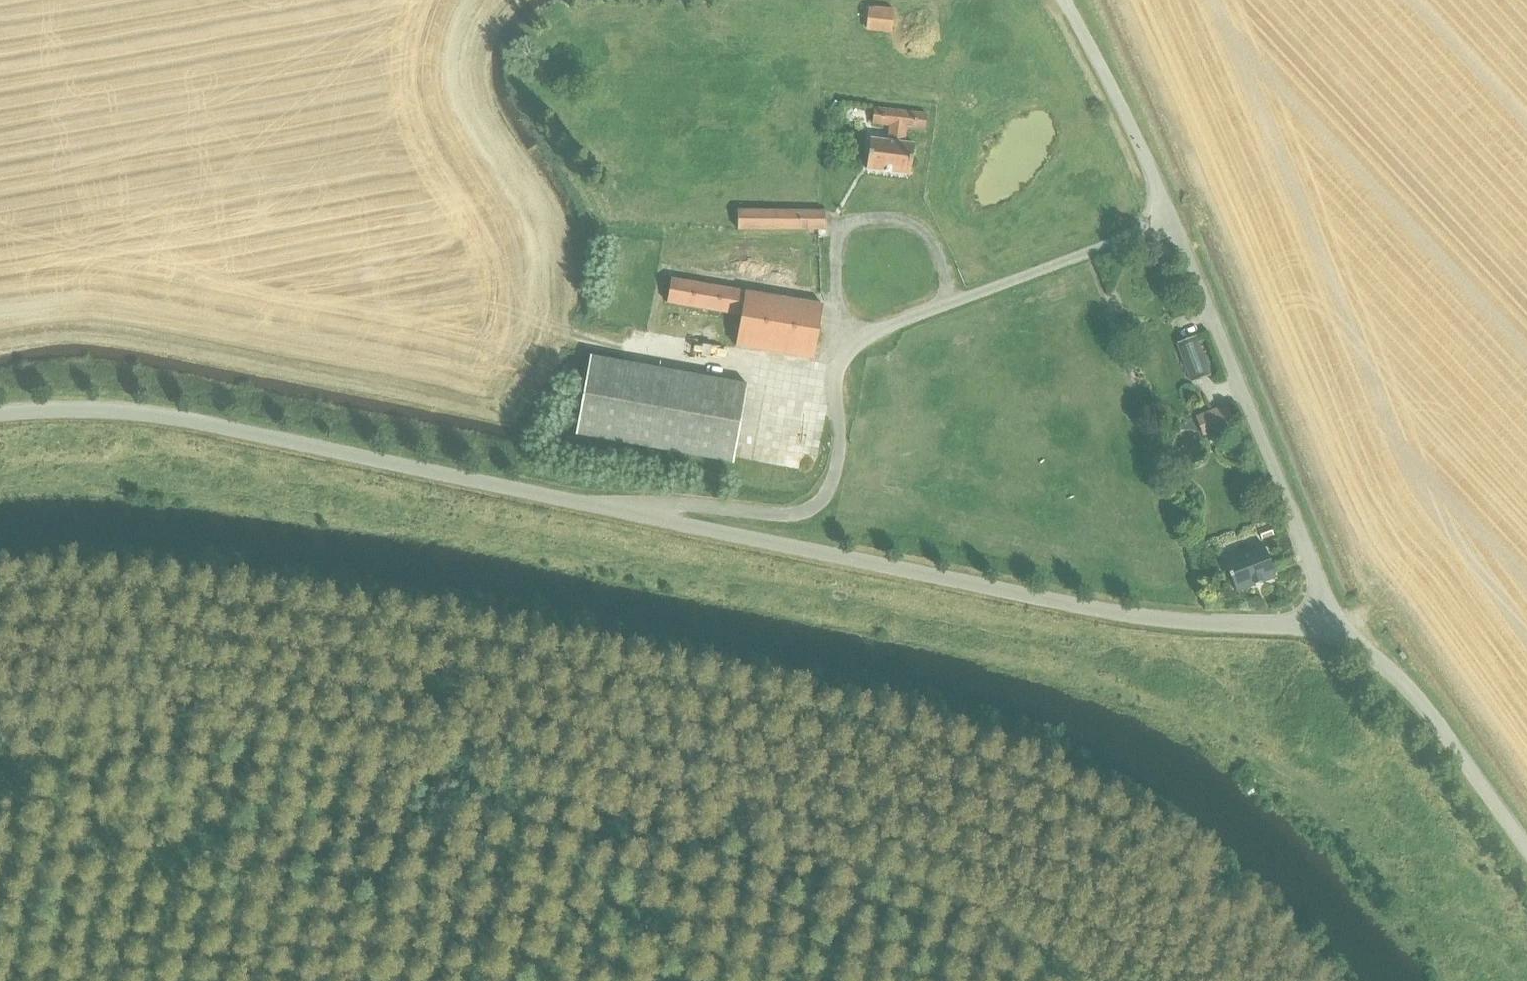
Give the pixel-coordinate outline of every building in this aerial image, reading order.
[(892,31),(893,11),(867,9),(865,29),(892,31)] [(869,140),(865,170),(908,176),(912,145),(903,144),(905,128),(923,131),(925,115),(873,108),(871,125),(887,127),(885,142),(869,140)] [(737,231),(824,231),(824,212),(737,212),(737,231)] [(813,361),(822,306),(670,280),(666,304),(740,317),(734,348),(813,361)] [(1210,375),(1195,335),(1176,342),(1191,382),(1210,375)] [(733,464),(747,386),(589,359),(576,438),(733,464)] [(1225,406),(1195,418),(1203,437),(1233,425),(1225,406)] [(1268,526),(1257,530),(1261,539),(1271,535),(1268,526)] [(1276,575),(1275,573),(1263,543),(1224,558),(1236,591),(1276,575)]
